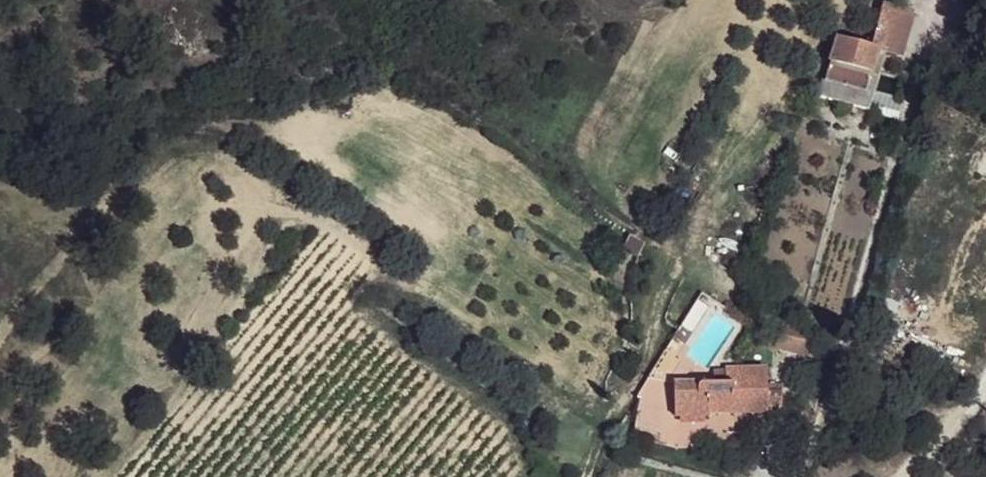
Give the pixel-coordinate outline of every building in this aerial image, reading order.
[(910,17),(882,7),(872,36),(868,46),(838,39),(825,80),(864,91),(877,49),(898,56),(910,17)] [(764,366),(721,367),(721,379),(674,382),(675,415),(707,416),(709,412),(767,409),(764,366)]
